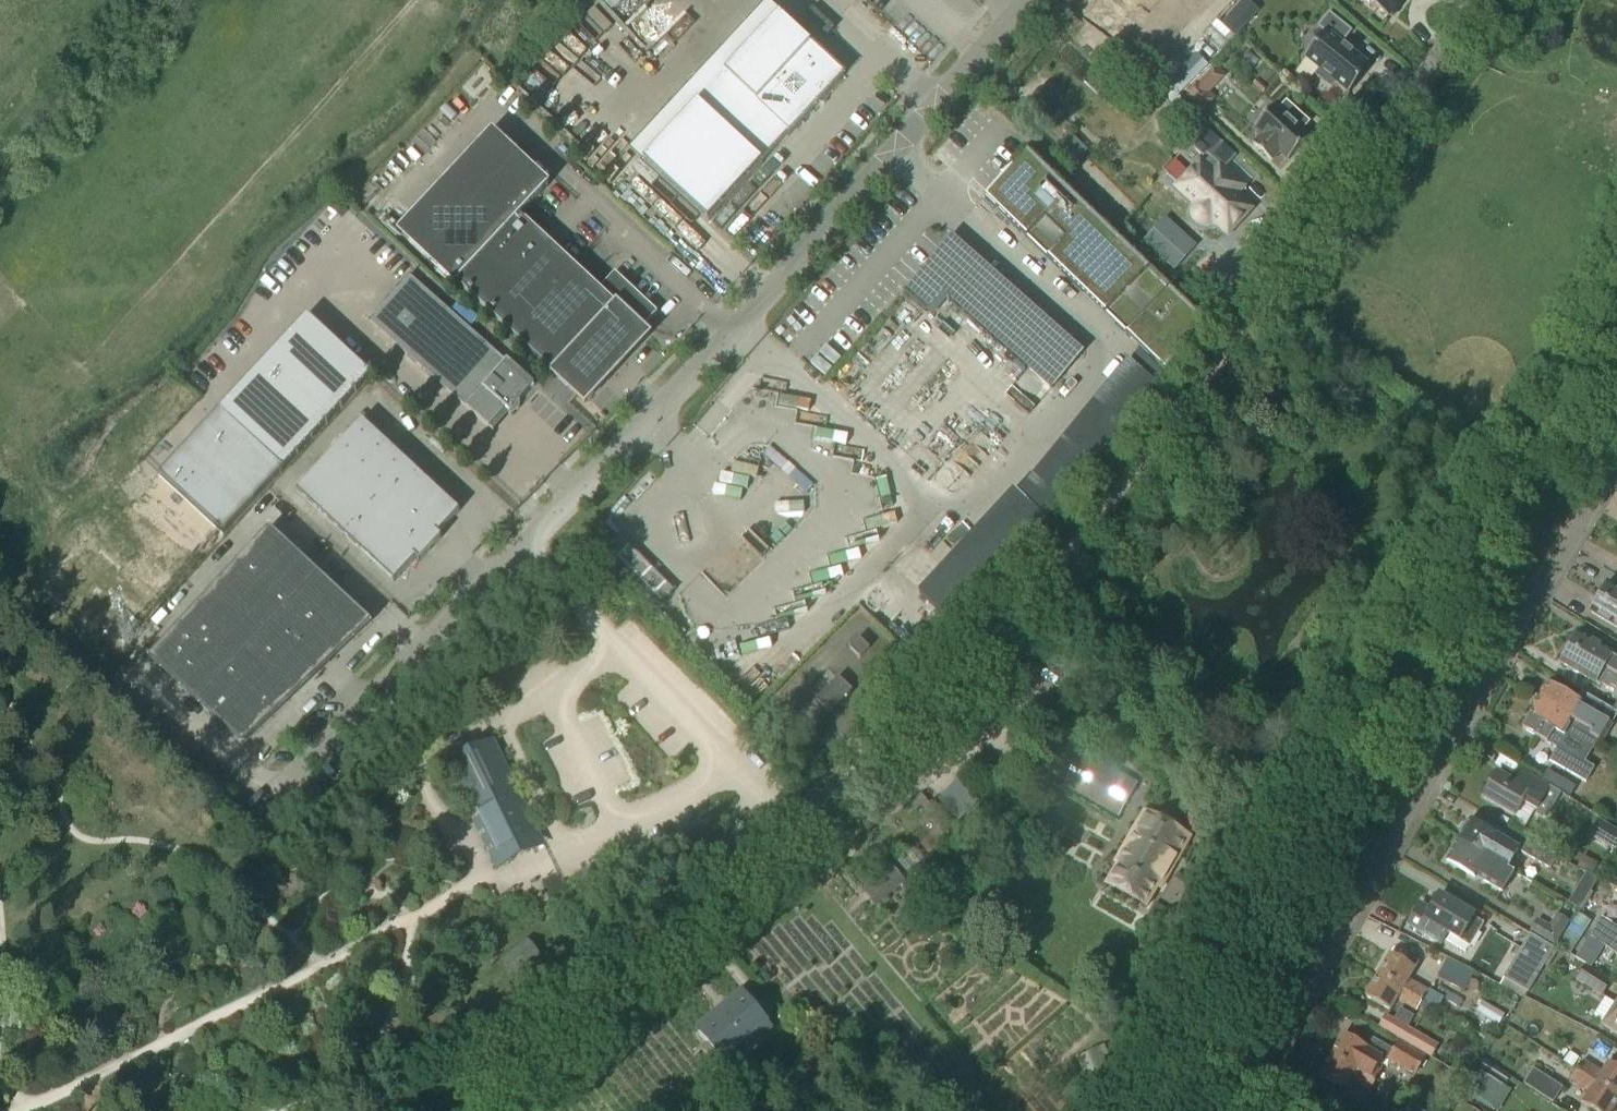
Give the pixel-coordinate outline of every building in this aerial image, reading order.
[(1109,16),(1119,5),(1114,1),(1115,0),(1090,0),(1109,16)] [(1405,1),(1406,0),(1365,0),(1389,17),(1391,14),(1394,16),(1405,1)] [(1225,24),(1236,34),(1245,24),(1234,14),(1225,24)] [(1371,67),(1359,57),(1342,44),(1352,32),(1336,19),(1329,15),(1319,27),(1326,33),(1305,59),(1320,71),(1316,76),(1330,87),(1334,82),(1349,95),(1371,67)] [(708,222),(844,76),(780,16),(644,162),(708,222)] [(1213,37),(1181,69),(1192,80),(1225,47),(1213,37)] [(1214,99),(1198,85),(1188,96),(1204,111),(1214,99)] [(1178,98),(1171,106),(1182,115),(1188,115),(1193,110),(1178,98)] [(1289,161),(1309,139),(1311,137),(1310,136),(1309,137),(1303,131),(1310,123),(1287,102),(1279,110),(1277,107),(1277,106),(1276,105),(1254,129),(1255,130),(1256,130),(1263,136),(1256,145),(1255,144),(1254,145),(1271,161),(1272,160),(1280,151),(1289,159),(1288,160),(1289,161)] [(1168,175),(1167,176),(1198,204),(1194,208),(1194,212),(1194,216),(1196,219),(1199,222),(1202,224),(1206,224),(1210,223),(1215,219),(1228,232),(1249,209),(1235,197),(1243,188),(1246,191),(1247,190),(1225,169),(1237,157),(1208,131),(1193,148),(1204,158),(1207,154),(1209,156),(1208,157),(1201,165),(1181,186),(1168,175)] [(546,186),(498,140),(468,173),(464,169),(419,217),(425,223),(410,239),(455,281),(453,283),(454,284),(456,282),(554,373),(553,374),(585,403),(649,335),(643,329),(658,313),(615,273),(600,289),(521,216),(549,186),(547,185),(546,186)] [(1027,152),(985,199),(1165,374),(1204,323),(1027,152)] [(1146,243),(1176,270),(1196,248),(1166,220),(1146,243)] [(943,292),(1051,388),(1052,389),(1084,354),(951,237),(906,290),(927,310),(943,292)] [(508,363),(410,276),(370,322),(467,408),(467,409),(490,430),(506,411),(510,414),(534,386),(508,362),(508,363)] [(307,316),(220,411),(283,470),(371,376),(307,316)] [(1015,491),(920,594),(951,624),(1063,503),(1158,385),(1129,362),(1020,496),(1015,491)] [(220,411),(160,475),(224,534),(283,470),(220,411)] [(419,563),(442,539),(438,535),(459,512),(362,422),(297,493),(394,583),(415,559),(419,563)] [(243,744),(369,623),(354,610),(270,532),(157,654),(229,730),(229,729),(243,744)] [(650,569),(618,537),(600,554),(656,611),(675,591),(652,568),(650,569)] [(1608,584),(1600,597),(1616,607),(1616,589),(1608,584)] [(1600,597),(1591,613),(1616,628),(1616,607),(1600,597)] [(1578,634),(1572,645),(1616,673),(1616,656),(1578,634)] [(851,647),(861,656),(869,647),(860,638),(851,647)] [(1572,645),(1561,663),(1597,684),(1600,679),(1616,689),(1616,673),(1572,645)] [(854,691),(840,676),(816,701),(830,715),(854,691)] [(1602,743),(1612,725),(1590,713),(1592,710),(1548,685),(1541,698),(1596,730),(1592,737),(1599,741),(1602,743)] [(1596,730),(1541,698),(1524,729),(1547,742),(1558,749),(1550,761),(1586,782),(1594,768),(1579,759),(1587,745),(1592,737),(1596,730)] [(1119,818),(1138,784),(1055,737),(1036,771),(1037,772),(1118,817),(1119,818)] [(495,741),(446,765),(477,830),(486,826),(501,857),(542,837),(495,741)] [(1521,787),(1498,773),(1483,798),(1515,817),(1524,803),(1548,817),(1561,795),(1528,775),(1521,787)] [(1562,779),(1556,789),(1571,798),(1577,788),(1562,779)] [(1053,797),(1049,804),(1057,808),(1061,801),(1053,797)] [(1162,889),(1191,838),(1144,812),(1116,862),(1119,864),(1107,884),(1147,907),(1159,887),(1162,889)] [(1616,845),(1616,830),(1598,819),(1588,834),(1614,850),(1616,845)] [(1509,869),(1519,851),(1501,840),(1501,839),(1471,821),(1460,840),(1509,869)] [(1504,893),(1515,874),(1508,870),(1509,869),(1460,840),(1447,861),(1478,879),(1478,878),(1504,893)] [(1549,872),(1557,859),(1527,841),(1519,855),(1549,872)] [(1583,856),(1577,865),(1592,874),(1598,865),(1583,856)] [(889,867),(874,879),(888,895),(903,883),(889,867)] [(1580,910),(1598,880),(1587,873),(1569,903),(1580,910)] [(1475,917),(1474,917),(1440,896),(1431,912),(1421,905),(1408,926),(1441,946),(1448,934),(1471,948),(1484,924),(1474,918),(1475,917)] [(1555,948),(1570,922),(1558,914),(1550,926),(1538,919),(1530,932),(1555,948)] [(1590,937),(1600,943),(1605,946),(1616,955),(1616,928),(1602,918),(1590,937)] [(1528,993),(1555,949),(1530,934),(1504,979),(1528,993)] [(1590,937),(1577,957),(1591,967),(1605,946),(1600,943),(1590,937)] [(1571,956),(1577,947),(1564,939),(1559,948),(1571,956)] [(1429,992),(1409,980),(1416,969),(1391,954),(1379,976),(1423,1001),(1424,1001),(1441,1011),(1452,993),(1434,983),(1429,992)] [(1602,996),(1611,983),(1586,966),(1577,980),(1602,996)] [(1423,1001),(1379,976),(1366,997),(1391,1011),(1397,1000),(1417,1011),(1423,1001)] [(728,1069),(775,1030),(746,995),(699,1034),(728,1069)] [(1605,1026),(1616,1034),(1616,1008),(1605,1026)] [(1439,1045),(1407,1027),(1399,1040),(1431,1059),(1439,1045)] [(1344,1035),(1332,1056),(1377,1081),(1382,1072),(1378,1069),(1384,1059),(1390,1060),(1415,1075),(1426,1057),(1419,1053),(1400,1042),(1395,1051),(1374,1039),(1368,1048),(1344,1035)] [(1575,1068),(1580,1060),(1571,1054),(1565,1062),(1575,1068)] [(1377,1081),(1332,1056),(1319,1077),(1344,1092),(1351,1080),(1371,1092),(1377,1081)] [(1584,1062),(1578,1071),(1616,1097),(1616,1068),(1610,1063),(1603,1074),(1584,1062)] [(1484,1063),(1478,1072),(1503,1088),(1509,1079),(1484,1063)] [(1554,1103),(1563,1088),(1534,1069),(1524,1084),(1554,1103)] [(1616,1102),(1616,1097),(1578,1071),(1572,1080),(1590,1092),(1583,1103),(1595,1110),(1611,1110),(1616,1102)] [(1477,1073),(1464,1096),(1486,1109),(1499,1086),(1477,1073)]
